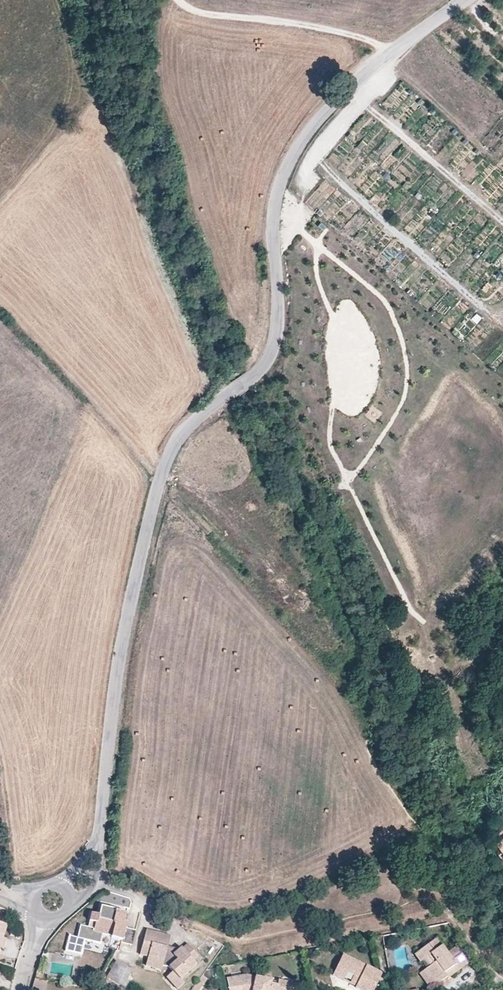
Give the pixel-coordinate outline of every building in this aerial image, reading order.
[(502,822),(502,815),(493,824),(496,828),(502,822)] [(492,838),(500,849),(498,850),(502,858),(502,830),(492,838)] [(124,923),(126,914),(121,913),(116,912),(116,910),(107,908),(106,914),(99,913),(99,915),(91,914),(88,927),(80,926),(77,938),(85,940),(100,943),(102,934),(112,936),(111,938),(122,940),(122,942),(132,945),(136,931),(125,928),(126,923),(124,923)] [(140,954),(148,956),(156,959),(155,963),(163,965),(169,967),(173,972),(179,980),(196,965),(193,962),(198,957),(187,945),(182,949),(181,948),(179,950),(170,958),(165,956),(167,947),(170,937),(158,934),(146,930),(140,954)] [(85,940),(77,938),(67,936),(64,950),(82,955),(85,940)] [(444,971),(455,963),(458,969),(468,962),(456,945),(447,952),(436,937),(415,952),(421,960),(425,957),(430,964),(426,967),(437,983),(447,975),(444,971)] [(170,958),(179,950),(167,947),(165,956),(170,958)] [(343,953),(333,974),(343,979),(347,972),(353,975),(359,978),(356,985),(355,986),(363,989),(373,989),(382,972),(343,953)] [(155,963),(156,959),(148,956),(146,965),(161,970),(163,965),(155,963)] [(131,970),(116,962),(107,977),(124,987),(128,981),(126,980),(131,970)] [(448,976),(458,969),(455,963),(444,971),(447,975),(448,976)] [(437,983),(426,967),(419,972),(431,987),(437,983)] [(179,980),(173,972),(167,977),(177,989),(183,984),(179,980)] [(295,983),(278,979),(278,981),(277,984),(270,982),(271,979),(246,974),(227,977),(229,989),(293,989),(295,983)] [(207,979),(202,975),(192,989),(199,989),(207,979)] [(356,985),(359,978),(353,975),(350,982),(356,985)] [(501,984),(496,976),(491,979),(497,987),(501,984)] [(47,981),(35,979),(31,989),(45,989),(47,981)]
